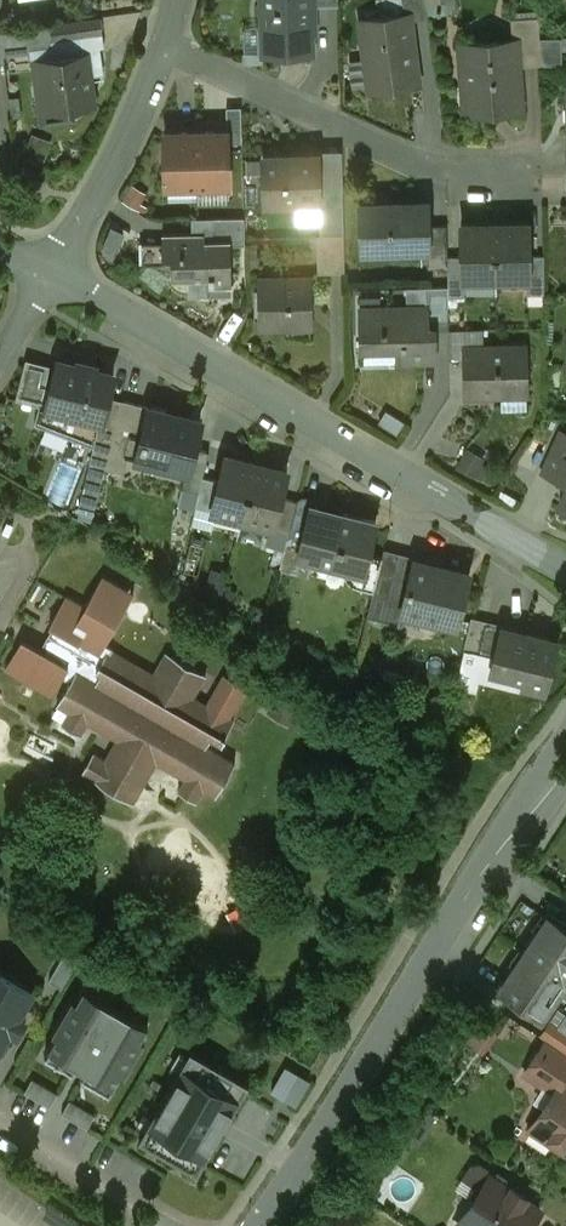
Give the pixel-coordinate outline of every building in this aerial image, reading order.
[(263,54),(312,52),(311,32),(314,32),(314,4),(314,0),(262,0),(263,54)] [(404,14),(409,14),(410,21),(428,19),(426,0),(402,0),(404,14)] [(404,14),(360,20),(369,85),(418,79),(410,21),(409,14),(404,14)] [(98,17),(49,23),(51,41),(101,34),(98,17)] [(538,18),(511,19),(512,41),(516,40),(518,66),(539,65),(538,18)] [(512,41),(460,45),(465,112),(521,109),(518,66),(516,40),(512,41)] [(87,55),(39,61),(42,82),(47,81),(50,99),(50,102),(68,99),(69,106),(71,106),(94,103),(87,55)] [(68,99),(50,102),(50,99),(39,101),(42,122),(73,118),(71,106),(69,106),(68,99)] [(227,131),(196,132),(197,185),(228,185),(227,131)] [(196,132),(165,133),(166,186),(197,185),(196,132)] [(318,155),(263,156),(264,202),(302,201),(302,194),(316,194),(317,201),(319,201),(319,191),(318,155)] [(344,234),(343,191),(319,191),(319,201),(320,235),(344,234)] [(428,202),(360,204),(361,250),(427,249),(427,242),(428,242),(428,225),(428,202)] [(244,217),(213,218),(213,240),(230,239),(231,245),(245,245),(244,217)] [(500,222),(489,222),(487,224),(461,225),(461,256),(462,278),(464,278),(529,277),(528,224),(503,224),(500,222)] [(446,225),(428,225),(428,242),(427,242),(427,249),(427,268),(447,267),(447,256),(446,225)] [(213,240),(205,240),(204,233),(162,234),(163,258),(171,258),(172,279),(210,278),(210,287),(232,287),(231,245),(230,239),(213,240)] [(461,256),(447,256),(447,267),(448,286),(448,295),(464,295),(464,278),(462,278),(461,256)] [(309,279),(260,280),(261,327),(310,326),(309,279)] [(448,286),(425,287),(425,307),(427,307),(427,328),(434,328),(434,329),(449,329),(448,295),(448,286)] [(427,328),(427,307),(425,307),(360,308),(361,351),(402,350),(403,361),(435,360),(434,329),(434,328),(427,328)] [(526,346),(464,348),(465,372),(468,372),(469,394),(527,393),(526,346)] [(94,365),(80,361),(79,365),(59,360),(47,407),(100,420),(102,420),(108,396),(113,374),(93,369),(94,365)] [(108,396),(102,420),(100,420),(94,446),(110,450),(116,425),(122,400),(108,396)] [(149,407),(122,400),(116,425),(143,432),(149,407)] [(201,419),(149,407),(143,432),(116,425),(110,450),(109,451),(186,470),(188,471),(194,447),(201,419)] [(62,459),(72,432),(48,424),(38,450),(62,459)] [(561,432),(543,471),(565,481),(565,435),(561,432)] [(209,451),(194,447),(188,471),(186,470),(182,487),(199,491),(203,476),(209,451)] [(248,461),(225,455),(219,480),(211,510),(243,517),(254,473),(251,469),(262,463),(258,455),(248,461)] [(287,471),(264,465),(262,463),(251,469),(254,473),(243,517),(273,525),(272,526),(274,526),(281,497),(287,471)] [(219,480),(203,476),(199,491),(196,506),(211,510),(219,480)] [(296,501),(281,497),(274,526),(289,530),(296,501)] [(312,505),(296,501),(289,530),(284,551),(299,555),(312,505)] [(376,521),(312,505),(299,555),(345,567),(357,585),(374,590),(382,556),(368,553),(376,521)] [(415,559),(385,551),(386,549),(384,549),(382,556),(374,590),(371,602),(402,610),(415,559)] [(467,572),(415,559),(402,610),(406,611),(455,622),(467,572)] [(402,610),(371,602),(367,616),(370,616),(369,620),(398,627),(402,625),(406,611),(402,610)] [(501,627),(470,619),(463,649),(494,656),(501,627)] [(556,640),(501,627),(494,656),(491,669),(523,677),(522,682),(545,688),(556,640)] [(58,692),(72,658),(20,636),(5,670),(58,692)] [(161,661),(151,678),(106,653),(100,663),(96,670),(101,673),(96,681),(77,670),(71,681),(70,681),(66,688),(60,699),(72,706),(62,724),(81,734),(91,717),(103,724),(107,717),(114,722),(111,726),(126,735),(110,762),(94,752),(82,772),(99,782),(110,788),(117,792),(117,793),(128,799),(155,751),(170,760),(172,755),(180,759),(176,766),(188,773),(178,790),(196,801),(206,784),(218,791),(224,780),(225,780),(229,772),(235,761),(205,744),(210,736),(221,743),(225,736),(225,735),(231,724),(191,701),(200,684),(195,681),(200,672),(189,666),(182,662),(171,655),(166,664),(161,661)] [(550,916),(500,989),(540,1016),(557,992),(565,998),(565,927),(550,916)] [(63,955),(49,980),(61,987),(76,962),(63,955)] [(0,971),(0,1047),(10,1029),(18,1033),(26,1019),(18,1015),(33,990),(0,971)] [(107,986),(90,976),(83,987),(101,997),(107,986)] [(101,997),(83,987),(76,1000),(72,998),(52,1032),(56,1035),(49,1047),(113,1085),(120,1072),(125,1074),(144,1040),(140,1038),(148,1025),(101,997)] [(484,1019),(473,1042),(490,1050),(500,1027),(484,1019)] [(553,1020),(542,1036),(547,1039),(565,1052),(565,1029),(559,1024),(553,1020)] [(547,1039),(524,1073),(555,1093),(562,1098),(565,1092),(565,1052),(547,1039)] [(249,1083),(190,1049),(182,1064),(240,1098),(249,1083)] [(288,1062),(273,1087),(299,1102),(314,1077),(288,1062)] [(240,1098),(182,1064),(165,1092),(166,1093),(164,1095),(147,1123),(206,1157),(220,1132),(215,1129),(220,1120),(226,1123),(240,1098)] [(562,1098),(555,1093),(535,1123),(552,1135),(551,1136),(552,1136),(550,1140),(550,1144),(560,1151),(564,1150),(565,1151),(565,1150),(565,1092),(562,1098)] [(206,1157),(147,1123),(139,1138),(197,1172),(206,1157)] [(489,1177),(460,1220),(470,1225),(529,1225),(539,1211),(523,1200),(525,1197),(512,1188),(509,1191),(489,1177)]
